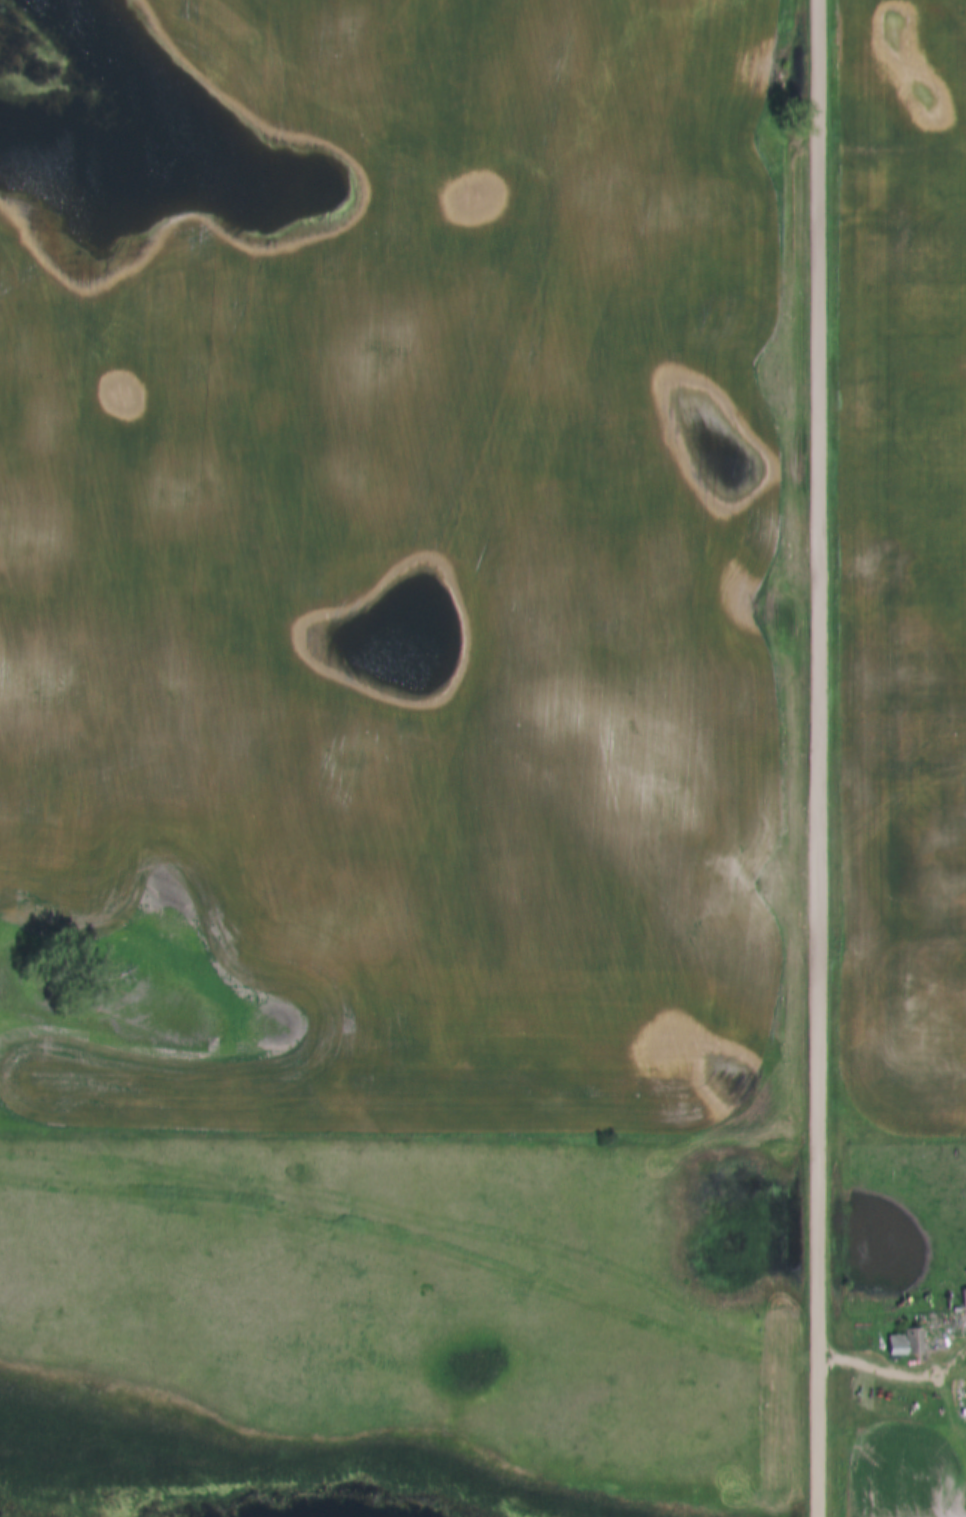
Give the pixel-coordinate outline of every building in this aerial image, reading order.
[(920,1328),(886,1328),(886,1357),(920,1357),(920,1328)]
